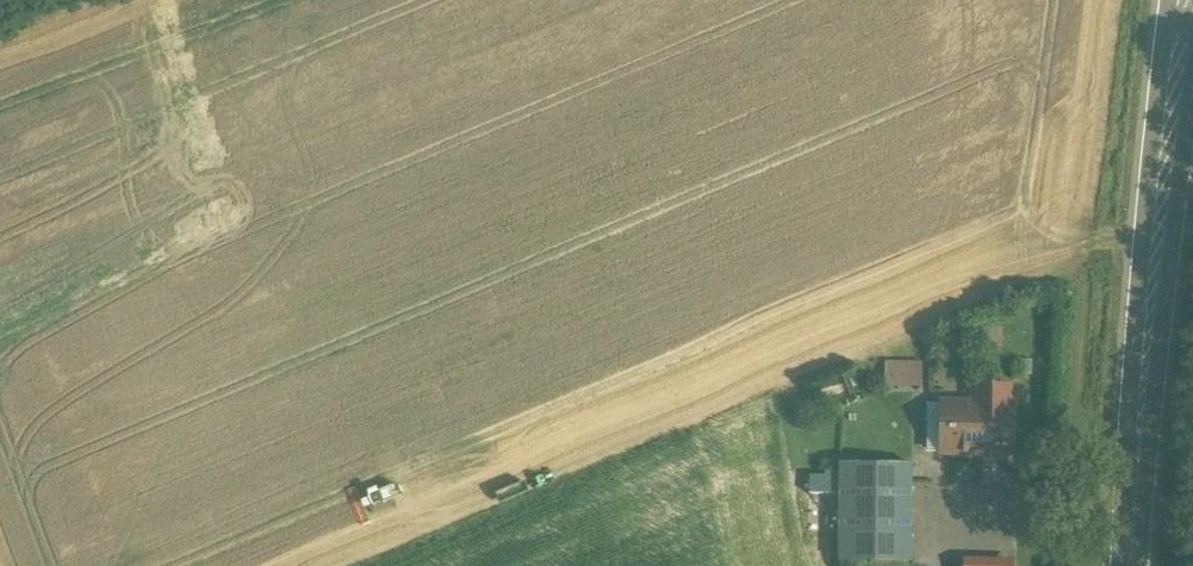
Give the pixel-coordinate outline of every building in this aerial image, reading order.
[(923,388),(923,361),(886,360),(886,388),(923,388)] [(980,406),(951,406),(950,465),(1024,466),(1025,393),(980,392),(980,406)] [(919,470),(842,468),(840,564),(917,565),(919,470)]
